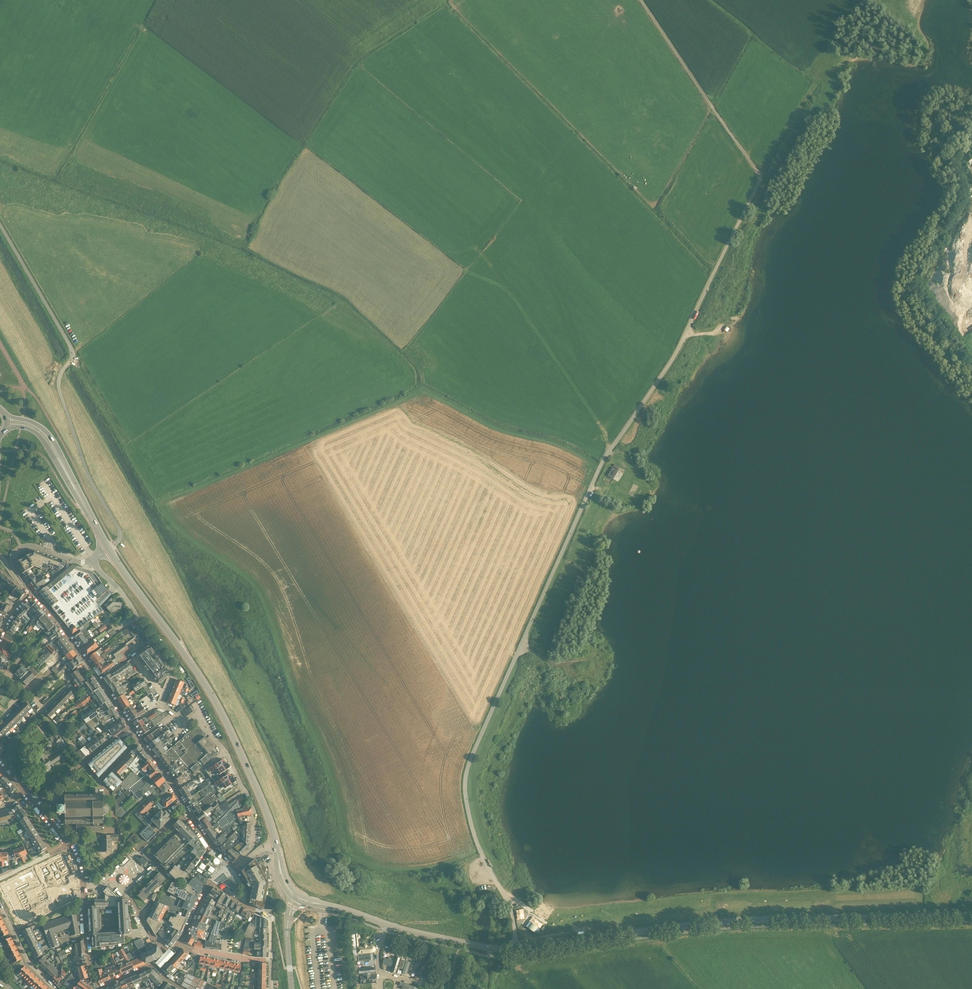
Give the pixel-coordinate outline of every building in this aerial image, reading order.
[(613,479),(618,471),(613,467),(607,476),(613,479)] [(23,574),(27,572),(30,570),(30,569),(34,566),(40,568),(41,566),(51,569),(52,567),(55,568),(58,572),(64,568),(66,562),(60,560),(49,556),(47,555),(46,555),(36,551),(34,554),(33,553),(30,555),(25,558),(22,560),(17,563),(20,568),(20,569),(23,574)] [(60,617),(68,627),(69,628),(70,629),(69,629),(73,634),(104,611),(101,607),(100,606),(99,605),(96,602),(107,590),(106,588),(104,585),(94,572),(93,572),(82,568),(73,565),(68,568),(51,583),(45,588),(39,593),(40,593),(42,595),(42,596),(46,599),(45,600),(46,600),(49,604),(51,606),(51,607),(52,607),(52,608),(53,608),(54,610),(56,612),(59,616),(60,616),(59,617),(60,617)] [(23,574),(25,578),(32,573),(30,570),(27,572),(23,574)] [(30,584),(31,583),(36,580),(34,576),(37,575),(41,573),(39,570),(32,573),(25,578),(30,584)] [(48,579),(45,575),(43,572),(41,573),(37,575),(34,576),(36,580),(31,583),(36,590),(46,583),(45,581),(48,579)] [(5,576),(0,582),(6,587),(11,582),(5,576)] [(6,587),(13,593),(17,587),(11,582),(6,587)] [(14,595),(15,594),(20,599),(25,594),(17,587),(13,593),(12,594),(14,595)] [(113,603),(112,599),(112,598),(107,603),(110,606),(107,609),(111,614),(115,610),(121,610),(122,604),(113,603)] [(20,619),(20,618),(26,613),(27,612),(32,607),(28,602),(21,609),(22,611),(17,616),(20,619)] [(7,613),(8,611),(9,612),(11,608),(3,604),(2,605),(0,604),(0,609),(0,610),(7,613)] [(35,604),(32,607),(27,612),(26,613),(20,618),(26,624),(30,619),(32,617),(40,609),(35,604)] [(33,618),(30,624),(33,627),(33,626),(34,627),(36,623),(38,621),(45,614),(40,609),(32,617),(33,618)] [(46,633),(47,634),(47,635),(51,631),(56,626),(52,622),(50,619),(45,614),(38,621),(36,623),(37,624),(39,626),(41,628),(42,630),(45,628),(48,632),(46,633)] [(11,624),(17,628),(21,621),(13,617),(11,621),(12,622),(11,624)] [(14,633),(17,628),(11,624),(9,625),(7,629),(7,630),(14,633)] [(45,648),(49,652),(52,655),(56,651),(51,647),(52,646),(55,644),(54,642),(62,636),(59,632),(59,630),(58,628),(57,628),(56,626),(51,631),(47,635),(47,634),(45,636),(45,638),(46,640),(48,639),(49,639),(49,638),(51,642),(45,648)] [(73,636),(76,639),(87,631),(85,628),(81,631),(80,630),(73,636)] [(135,628),(132,631),(130,632),(134,637),(139,634),(135,628)] [(114,629),(108,634),(111,637),(117,633),(114,629)] [(12,637),(14,639),(16,635),(14,633),(7,630),(5,633),(6,634),(12,637)] [(76,639),(79,643),(85,639),(84,637),(85,636),(89,634),(87,631),(76,639)] [(90,635),(85,639),(79,643),(81,647),(88,642),(86,640),(87,639),(88,640),(92,637),(90,635)] [(101,635),(93,640),(82,649),(88,656),(100,646),(102,645),(99,641),(100,640),(104,638),(101,635)] [(3,653),(12,642),(4,637),(0,649),(0,650),(3,653)] [(55,644),(52,646),(58,652),(62,649),(63,648),(68,644),(63,637),(55,644)] [(112,648),(117,643),(115,641),(105,649),(104,647),(89,658),(93,663),(108,651),(112,648)] [(108,651),(93,663),(95,666),(101,662),(103,660),(107,657),(122,647),(126,644),(120,648),(117,643),(112,648),(108,651)] [(62,649),(58,652),(51,659),(57,665),(62,660),(64,662),(68,659),(70,662),(77,656),(68,644),(63,648),(62,649)] [(120,665),(120,663),(126,659),(123,654),(129,649),(126,644),(122,647),(107,657),(111,662),(107,665),(106,664),(98,670),(101,675),(102,674),(103,676),(105,678),(121,666),(120,665)] [(154,653),(151,648),(149,646),(138,654),(137,656),(141,661),(140,661),(142,664),(143,664),(145,666),(144,666),(144,667),(148,672),(149,672),(151,674),(150,674),(152,677),(153,677),(155,679),(154,679),(156,681),(158,684),(164,679),(166,678),(166,677),(163,673),(167,670),(164,666),(165,666),(156,655),(154,653)] [(44,662),(52,655),(49,652),(45,656),(42,656),(37,660),(37,663),(40,666),(44,662)] [(77,656),(70,662),(67,664),(63,667),(56,676),(59,679),(66,670),(65,669),(69,666),(73,670),(82,663),(77,656)] [(101,662),(95,666),(98,670),(106,664),(107,665),(111,662),(107,657),(103,660),(101,662)] [(1,661),(0,660),(0,668),(8,671),(11,662),(2,659),(1,661)] [(133,670),(127,662),(121,666),(105,678),(104,679),(109,686),(115,681),(116,680),(123,677),(124,676),(126,678),(127,679),(136,674),(133,670)] [(21,680),(28,672),(23,667),(15,674),(21,680)] [(77,670),(72,674),(68,677),(68,678),(69,680),(67,682),(68,684),(72,680),(73,681),(78,689),(83,685),(86,683),(83,678),(81,675),(80,674),(77,670)] [(29,671),(21,680),(37,696),(46,687),(29,671)] [(128,682),(125,679),(124,676),(123,677),(116,680),(115,681),(109,686),(113,693),(124,686),(129,683),(128,682)] [(101,688),(97,683),(93,678),(86,683),(83,685),(87,690),(89,692),(79,700),(80,701),(85,697),(87,700),(91,697),(92,697),(90,694),(92,693),(101,688)] [(143,679),(137,683),(132,686),(136,692),(143,687),(146,685),(143,679)] [(174,686),(182,689),(184,683),(177,680),(174,686)] [(124,686),(113,693),(117,699),(125,695),(129,692),(130,690),(131,687),(130,685),(129,683),(124,686)] [(152,693),(146,685),(143,687),(148,695),(152,693)] [(182,689),(174,686),(172,691),(179,694),(182,689)] [(64,694),(69,699),(74,694),(68,688),(66,689),(67,691),(64,694)] [(105,695),(101,688),(92,693),(97,700),(93,703),(96,707),(95,709),(96,710),(101,707),(101,706),(109,700),(105,695)] [(179,694),(172,691),(170,697),(177,700),(179,694)] [(124,710),(125,710),(132,705),(131,705),(135,703),(137,702),(139,701),(135,696),(132,698),(129,693),(125,696),(125,695),(117,699),(118,700),(124,710)] [(60,696),(58,698),(64,703),(69,699),(64,694),(61,697),(60,696)] [(177,700),(170,697),(167,702),(174,705),(177,700)] [(60,708),(64,703),(58,698),(57,699),(58,700),(55,704),(60,708)] [(99,714),(98,715),(107,711),(114,707),(109,700),(101,706),(101,707),(96,710),(97,712),(99,714)] [(137,702),(135,703),(131,705),(132,705),(125,710),(132,721),(146,712),(139,701),(137,702)] [(22,706),(28,712),(32,709),(26,702),(22,706)] [(50,706),(49,707),(55,713),(60,708),(55,704),(52,707),(50,706)] [(22,706),(18,710),(24,716),(28,712),(22,706)] [(188,713),(189,715),(194,711),(190,706),(185,709),(188,713)] [(50,718),(55,713),(49,707),(47,709),(49,710),(45,713),(50,718)] [(109,718),(118,714),(114,707),(107,711),(98,715),(100,719),(102,717),(102,718),(104,717),(105,718),(109,716),(109,718)] [(97,715),(98,715),(99,714),(97,712),(95,709),(82,717),(86,723),(87,722),(93,718),(97,715)] [(144,726),(138,730),(142,736),(148,731),(151,730),(169,714),(163,710),(161,709),(160,709),(159,709),(158,709),(157,710),(147,716),(150,722),(148,723),(144,726)] [(24,716),(18,710),(14,714),(21,720),(24,716)] [(21,720),(14,714),(10,717),(17,724),(21,720)] [(124,725),(118,714),(109,718),(109,716),(105,718),(104,717),(102,718),(102,717),(100,719),(101,720),(99,721),(105,729),(107,728),(111,734),(124,725)] [(96,723),(99,721),(101,720),(100,719),(98,715),(97,715),(93,718),(96,723)] [(134,725),(138,730),(144,726),(148,723),(150,722),(147,716),(141,720),(134,725)] [(10,717),(7,721),(13,728),(17,724),(10,717)] [(96,723),(93,718),(87,722),(92,729),(97,725),(95,723),(96,723)] [(13,728),(7,721),(3,725),(9,731),(13,728)] [(0,728),(0,730),(5,735),(9,731),(3,725),(0,728)] [(180,759),(190,770),(198,763),(205,757),(201,753),(198,749),(195,746),(205,737),(207,735),(198,725),(175,745),(166,753),(159,759),(168,769),(180,759)] [(162,734),(165,732),(163,729),(161,726),(158,728),(154,732),(151,734),(144,739),(148,745),(155,740),(162,734)] [(166,726),(163,729),(165,732),(167,735),(168,734),(170,736),(172,734),(166,726)] [(57,735),(59,737),(60,737),(61,736),(66,742),(71,738),(62,730),(57,735)] [(93,733),(102,744),(107,740),(102,734),(99,736),(97,734),(98,734),(95,731),(93,733)] [(167,735),(165,732),(162,734),(155,740),(148,745),(152,750),(160,744),(165,740),(169,737),(170,736),(168,734),(167,735)] [(93,741),(98,747),(102,744),(93,733),(89,736),(92,740),(93,741)] [(60,737),(59,737),(59,738),(55,734),(52,736),(56,740),(55,741),(57,744),(62,739),(60,737)] [(152,750),(156,754),(163,748),(172,741),(169,737),(165,740),(160,744),(152,750)] [(198,749),(208,741),(205,737),(195,746),(198,749)] [(119,738),(87,764),(91,769),(93,767),(97,772),(95,773),(99,778),(110,766),(109,766),(111,764),(110,763),(114,759),(115,760),(115,761),(127,748),(119,738)] [(98,747),(93,741),(92,740),(91,740),(89,741),(89,743),(90,744),(86,746),(91,753),(98,747)] [(80,750),(86,757),(90,753),(84,745),(81,741),(79,743),(81,746),(80,747),(82,749),(80,750)] [(163,748),(156,754),(159,758),(166,752),(166,753),(175,745),(172,741),(163,748)] [(211,744),(208,741),(198,749),(201,753),(211,744)] [(201,753),(205,757),(206,755),(215,748),(211,744),(201,753)] [(86,757),(80,750),(77,753),(77,752),(78,751),(74,745),(71,747),(72,748),(82,760),(86,757)] [(138,746),(123,762),(128,767),(132,763),(133,761),(136,758),(143,750),(140,746),(138,746)] [(206,755),(210,760),(218,752),(215,748),(206,755)] [(36,752),(38,754),(39,756),(38,757),(43,763),(41,764),(44,769),(51,764),(52,765),(65,756),(61,751),(49,760),(44,753),(43,754),(41,752),(40,749),(36,752)] [(127,791),(129,788),(141,779),(137,774),(141,770),(140,768),(150,760),(143,750),(136,758),(133,761),(132,763),(128,767),(132,771),(126,778),(124,780),(122,782),(120,785),(127,791)] [(201,767),(210,760),(206,755),(205,757),(198,763),(201,767)] [(187,767),(180,759),(168,769),(171,774),(184,765),(187,768),(187,767)] [(205,771),(215,783),(226,775),(224,772),(230,767),(227,763),(226,763),(223,759),(215,765),(214,764),(209,767),(205,771)] [(154,765),(150,760),(140,768),(141,770),(146,775),(141,779),(129,788),(134,794),(145,784),(152,780),(151,779),(160,773),(154,765)] [(122,774),(128,767),(123,762),(114,770),(121,777),(123,775),(122,774)] [(201,767),(198,763),(190,770),(193,774),(201,767)] [(184,765),(171,774),(174,779),(188,769),(184,765)] [(188,769),(174,779),(178,785),(192,775),(188,769)] [(120,785),(122,782),(112,773),(103,782),(113,792),(112,793),(113,796),(114,796),(113,796),(113,793),(120,785)] [(145,784),(134,794),(139,799),(149,790),(151,793),(157,789),(158,788),(159,787),(166,781),(160,773),(151,779),(152,780),(145,784)] [(217,788),(216,789),(222,796),(236,786),(234,783),(236,782),(233,777),(232,778),(229,773),(226,775),(215,783),(214,784),(217,788)] [(6,797),(11,792),(12,792),(14,790),(14,791),(16,789),(16,788),(4,776),(0,780),(0,785),(1,786),(3,784),(9,789),(6,792),(6,797)] [(157,789),(151,793),(155,797),(164,792),(170,788),(166,781),(159,787),(158,788),(157,789)] [(180,790),(186,801),(191,797),(186,789),(189,787),(187,784),(180,790)] [(191,809),(197,804),(198,803),(207,796),(216,789),(217,788),(214,784),(211,786),(210,784),(209,785),(203,789),(193,796),(191,797),(186,801),(191,809)] [(61,824),(76,824),(103,824),(103,823),(104,823),(105,822),(106,821),(107,820),(107,819),(106,818),(105,817),(104,816),(104,815),(106,814),(108,813),(109,811),(109,809),(109,807),(108,805),(106,804),(104,803),(104,802),(103,802),(103,792),(98,792),(98,789),(93,789),(93,794),(92,795),(61,796),(61,806),(57,806),(57,814),(58,814),(59,815),(61,815),(61,824)] [(213,803),(222,796),(216,789),(207,796),(198,803),(197,804),(200,808),(202,806),(205,809),(210,805),(213,803)] [(115,801),(116,812),(129,800),(123,793),(115,801)] [(173,794),(171,796),(165,800),(163,798),(158,802),(157,802),(164,809),(176,799),(173,794)] [(227,807),(229,810),(237,802),(236,799),(227,807)] [(143,816),(147,812),(152,807),(151,806),(153,804),(149,800),(138,811),(139,811),(136,814),(139,818),(142,815),(143,816)] [(207,817),(219,806),(217,802),(215,803),(216,805),(212,808),(210,805),(205,809),(196,816),(200,823),(207,817)] [(206,831),(214,843),(221,837),(223,835),(226,833),(235,824),(233,822),(237,820),(233,812),(236,811),(241,810),(240,809),(238,804),(238,803),(237,802),(229,810),(226,813),(223,817),(219,822),(212,826),(212,827),(206,831)] [(27,816),(19,804),(15,808),(14,807),(0,811),(0,820),(11,817),(11,814),(14,813),(15,813),(20,820),(27,816)] [(191,809),(196,816),(205,809),(202,806),(200,808),(197,804),(191,809)] [(200,823),(206,831),(212,827),(212,826),(219,822),(223,817),(218,813),(222,809),(219,806),(207,817),(200,823)] [(251,806),(241,810),(236,811),(237,814),(240,813),(240,814),(245,813),(245,812),(251,811),(251,806)] [(153,818),(148,812),(144,816),(150,823),(152,821),(157,827),(160,829),(170,820),(167,817),(169,815),(165,811),(163,813),(161,811),(153,818)] [(251,821),(251,811),(245,812),(245,813),(240,814),(240,813),(237,814),(238,817),(238,818),(241,825),(251,821)] [(33,827),(27,816),(20,820),(14,824),(16,826),(21,823),(26,831),(33,827)] [(187,844),(197,836),(188,821),(187,821),(188,822),(186,824),(184,822),(180,819),(173,826),(177,830),(178,832),(154,856),(162,863),(161,864),(167,870),(170,867),(169,866),(167,864),(171,860),(173,858),(182,849),(184,847),(184,846),(187,844)] [(153,830),(157,827),(152,821),(150,823),(139,833),(140,834),(140,835),(147,842),(156,833),(153,830)] [(237,822),(235,824),(226,833),(223,835),(221,837),(214,843),(218,848),(225,841),(231,836),(237,830),(241,826),(237,822)] [(242,826),(241,826),(237,830),(242,836),(242,835),(250,835),(251,823),(242,826)] [(44,843),(33,827),(26,831),(31,838),(25,841),(27,844),(28,843),(30,845),(34,843),(38,849),(34,851),(31,852),(33,857),(36,856),(36,855),(40,853),(40,854),(45,851),(44,849),(47,847),(45,846),(46,845),(44,843)] [(218,848),(225,855),(231,848),(232,847),(236,843),(242,837),(242,836),(237,830),(231,836),(225,841),(218,848)] [(117,835),(110,835),(103,836),(103,839),(102,839),(102,848),(101,848),(101,851),(102,851),(102,852),(111,852),(111,841),(117,841),(117,835)] [(242,836),(242,837),(242,838),(242,841),(244,843),(249,846),(250,835),(242,835),(242,836)] [(184,846),(184,847),(200,859),(206,850),(197,836),(187,844),(184,846)] [(242,837),(236,843),(245,851),(249,846),(244,843),(242,841),(242,838),(242,837)] [(241,854),(245,851),(236,843),(232,847),(236,851),(241,854)] [(24,846),(19,849),(21,857),(23,861),(25,860),(23,856),(27,854),(24,846)] [(189,873),(194,866),(195,866),(197,864),(198,864),(198,863),(198,862),(200,859),(184,847),(182,849),(173,858),(174,859),(172,861),(171,860),(167,864),(169,866),(173,862),(174,863),(173,864),(175,866),(169,873),(176,880),(176,879),(178,878),(180,878),(181,878),(182,878),(183,878),(184,879),(185,879),(188,875),(189,873)] [(234,862),(241,854),(236,851),(232,847),(231,848),(225,855),(232,862),(234,862)] [(13,852),(10,852),(12,860),(16,859),(19,857),(22,864),(24,863),(23,861),(21,857),(19,849),(13,851),(13,852)] [(10,852),(2,853),(2,861),(8,861),(8,860),(12,860),(10,852)] [(32,870),(1,886),(3,891),(5,895),(9,903),(21,927),(30,922),(63,906),(75,900),(63,876),(70,872),(62,855),(39,866),(38,866),(32,869),(32,870)] [(267,891),(268,888),(269,883),(272,883),(270,873),(269,873),(268,866),(265,867),(263,863),(264,862),(262,858),(257,861),(255,859),(254,860),(246,867),(240,873),(241,875),(244,875),(252,889),(249,903),(262,910),(273,909),(272,892),(267,891)] [(150,898),(155,893),(168,880),(160,872),(137,895),(145,903),(150,898)] [(226,875),(221,875),(221,886),(233,885),(232,876),(226,876),(226,875)] [(180,899),(185,901),(189,893),(196,897),(198,898),(200,894),(202,890),(201,890),(203,887),(205,884),(195,877),(193,879),(192,880),(191,880),(189,882),(185,883),(185,884),(184,886),(183,887),(182,888),(181,888),(179,888),(178,887),(177,886),(177,885),(176,883),(177,883),(172,883),(167,892),(172,894),(171,894),(176,897),(176,896),(181,899),(180,899)] [(129,934),(127,899),(121,900),(108,887),(103,892),(105,894),(105,900),(94,899),(95,906),(88,907),(89,935),(92,935),(93,935),(93,936),(92,936),(93,947),(100,947),(102,947),(106,946),(108,946),(109,946),(113,945),(115,945),(118,944),(122,944),(124,943),(124,935),(129,934)] [(214,887),(210,893),(215,896),(213,898),(215,900),(216,900),(218,896),(221,892),(214,887)] [(215,901),(215,902),(217,902),(215,906),(220,908),(222,905),(222,904),(226,896),(221,892),(218,896),(216,900),(215,900),(215,901)] [(186,901),(194,906),(198,898),(196,897),(189,893),(185,901),(186,901)] [(179,902),(170,897),(162,894),(157,902),(164,905),(170,907),(168,910),(168,911),(175,914),(188,919),(191,911),(182,908),(177,906),(179,902)] [(191,911),(194,906),(186,901),(185,901),(180,899),(181,899),(176,896),(176,897),(171,894),(170,897),(179,902),(177,906),(182,908),(191,911)] [(227,907),(231,899),(226,896),(222,904),(222,905),(220,908),(218,913),(217,916),(222,918),(225,910),(227,907)] [(211,905),(213,906),(215,902),(215,901),(213,900),(208,897),(205,901),(211,905)] [(232,909),(236,903),(231,899),(227,907),(225,910),(222,918),(221,919),(220,922),(221,923),(221,922),(226,924),(228,917),(230,913),(232,910),(232,909)] [(203,906),(211,910),(213,907),(215,908),(215,907),(213,906),(211,905),(205,901),(203,906)] [(154,907),(165,911),(166,909),(168,910),(170,907),(164,905),(157,902),(154,907)] [(238,913),(241,906),(236,903),(232,909),(232,910),(230,913),(228,917),(226,924),(227,924),(227,923),(231,925),(237,914),(238,913)] [(211,910),(203,906),(199,913),(208,917),(215,920),(213,927),(211,934),(214,935),(222,937),(224,931),(223,930),(219,929),(220,924),(220,922),(221,919),(222,918),(217,916),(218,913),(211,910)] [(247,910),(241,906),(238,913),(237,914),(243,917),(242,919),(246,921),(250,913),(246,911),(247,910)] [(162,917),(165,911),(154,907),(152,911),(162,917)] [(162,917),(152,911),(149,916),(154,919),(162,923),(164,920),(161,918),(162,917)] [(213,927),(215,920),(208,917),(199,913),(196,920),(205,924),(213,927)] [(182,932),(186,924),(186,922),(188,919),(175,914),(174,916),(173,915),(172,917),(171,917),(169,921),(167,925),(169,926),(172,927),(175,929),(182,932)] [(53,921),(56,932),(70,928),(72,936),(80,934),(76,915),(75,915),(67,916),(53,921)] [(162,923),(154,919),(149,916),(147,921),(155,935),(163,923),(162,923)] [(211,934),(213,927),(205,924),(196,920),(193,926),(200,930),(205,932),(211,934)] [(57,934),(56,932),(53,921),(42,925),(47,938),(51,948),(59,946),(56,935),(57,934)] [(224,931),(225,931),(228,932),(231,925),(227,923),(227,924),(226,924),(221,922),(221,923),(220,922),(220,924),(219,929),(223,930),(224,931)] [(540,930),(530,923),(527,928),(537,934),(540,930)] [(249,925),(243,936),(252,938),(254,928),(249,925)] [(32,926),(30,927),(22,931),(35,958),(45,953),(50,948),(49,946),(48,947),(47,945),(42,947),(40,944),(45,941),(44,939),(39,942),(37,938),(42,936),(41,934),(36,936),(35,933),(40,930),(39,928),(34,930),(32,926)] [(182,932),(175,929),(174,929),(169,926),(165,932),(170,936),(176,940),(182,932)] [(214,935),(211,934),(205,932),(200,930),(193,926),(189,934),(193,936),(198,938),(198,937),(202,939),(212,943),(212,942),(214,935)] [(0,931),(0,938),(9,933),(6,928),(0,931)] [(171,947),(176,940),(170,936),(165,932),(161,929),(160,928),(158,933),(165,942),(171,947)] [(193,936),(189,934),(185,943),(191,946),(195,939),(191,937),(192,936),(192,937),(193,936)] [(195,939),(191,946),(194,947),(202,948),(210,949),(210,948),(214,949),(219,950),(220,944),(212,942),(212,943),(202,939),(198,937),(198,938),(193,936),(192,937),(192,936),(191,937),(195,939)] [(11,937),(2,941),(4,947),(14,942),(11,937)] [(73,950),(73,951),(78,949),(84,947),(83,938),(79,940),(79,942),(78,942),(75,944),(75,946),(72,947),(72,950),(73,950)] [(134,942),(137,947),(141,954),(141,955),(142,957),(147,963),(155,960),(153,957),(154,956),(152,954),(149,956),(147,952),(148,952),(141,938),(134,942)] [(14,942),(4,947),(7,952),(16,948),(14,942)] [(358,953),(374,952),(376,950),(375,946),(373,945),(368,945),(366,943),(364,944),(362,945),(357,946),(358,953)] [(153,957),(155,960),(163,954),(157,945),(151,950),(148,952),(147,952),(149,956),(152,954),(154,956),(153,957)] [(85,953),(84,947),(78,949),(73,951),(74,955),(75,956),(77,956),(84,953),(85,953)] [(16,948),(7,952),(10,958),(19,953),(16,948)] [(122,973),(133,968),(128,958),(126,954),(123,949),(118,952),(122,959),(120,960),(118,956),(116,952),(113,953),(114,958),(118,966),(122,973)] [(181,963),(187,969),(188,967),(195,959),(196,954),(192,953),(190,955),(189,954),(183,949),(175,957),(181,963)] [(134,969),(140,966),(137,959),(134,961),(132,957),(129,952),(126,954),(128,958),(133,968),(134,969)] [(19,953),(10,958),(12,963),(22,959),(19,953)] [(77,956),(75,956),(73,957),(71,958),(69,959),(70,962),(71,962),(76,964),(85,961),(84,953),(77,956)] [(106,972),(109,979),(122,973),(118,966),(114,958),(113,953),(110,955),(114,965),(109,967),(110,969),(106,971),(106,972)] [(371,960),(371,953),(358,954),(359,961),(366,961),(366,962),(369,962),(369,960),(371,960)] [(37,962),(42,966),(47,960),(43,956),(37,962)] [(147,963),(142,957),(137,959),(140,966),(147,963)] [(181,963),(175,957),(169,963),(175,967),(183,973),(187,975),(187,974),(193,976),(194,970),(189,968),(188,967),(187,969),(181,963)] [(393,966),(394,961),(390,959),(391,958),(389,957),(388,959),(385,958),(383,963),(393,966)] [(393,973),(397,974),(400,967),(403,968),(404,966),(400,965),(402,958),(397,957),(393,973)] [(216,959),(213,973),(216,973),(217,970),(215,970),(216,967),(219,968),(221,960),(216,959)] [(45,970),(51,964),(47,960),(42,966),(45,970)] [(175,967),(169,963),(168,962),(161,969),(165,972),(167,974),(168,975),(167,976),(169,978),(172,980),(175,978),(172,975),(174,972),(172,970),(175,967)] [(45,970),(49,973),(55,967),(51,964),(45,970)] [(82,973),(87,971),(86,965),(76,968),(77,971),(74,972),(74,975),(82,973)] [(25,966),(19,972),(23,977),(30,970),(25,966)] [(55,967),(49,973),(53,977),(59,971),(55,967)] [(59,971),(53,977),(51,980),(56,985),(62,979),(61,979),(66,974),(61,969),(59,971)] [(109,979),(106,972),(101,974),(101,972),(102,972),(102,969),(95,971),(97,979),(99,984),(110,979),(109,979)] [(149,976),(159,987),(164,982),(154,970),(153,969),(152,969),(145,972),(147,977),(149,976)] [(30,970),(23,977),(28,981),(34,974),(30,970)] [(90,981),(87,971),(82,973),(74,975),(73,978),(70,975),(69,977),(74,980),(78,983),(80,980),(88,985),(90,982),(90,981)] [(152,988),(149,981),(147,977),(145,972),(139,974),(142,981),(143,983),(146,988),(147,988),(153,988),(152,988)] [(187,975),(183,973),(180,978),(177,983),(181,985),(184,979),(185,979),(187,975)] [(34,974),(28,981),(32,985),(38,979),(34,974)] [(129,988),(134,988),(136,988),(147,988),(146,988),(143,983),(142,981),(139,974),(136,975),(124,980),(128,988),(129,988)] [(181,985),(188,988),(189,988),(214,988),(215,987),(207,983),(193,976),(187,974),(187,975),(185,979),(184,979),(181,985)] [(379,982),(378,974),(361,975),(361,983),(379,982)] [(159,987),(149,976),(147,977),(149,981),(152,988),(153,988),(157,988),(159,987)] [(88,985),(80,980),(78,983),(74,980),(69,977),(68,979),(71,981),(69,984),(71,985),(69,988),(71,988),(93,988),(88,985)] [(32,985),(36,988),(37,988),(43,983),(38,979),(32,985)] [(119,982),(122,988),(129,988),(128,988),(124,980),(119,982)]
